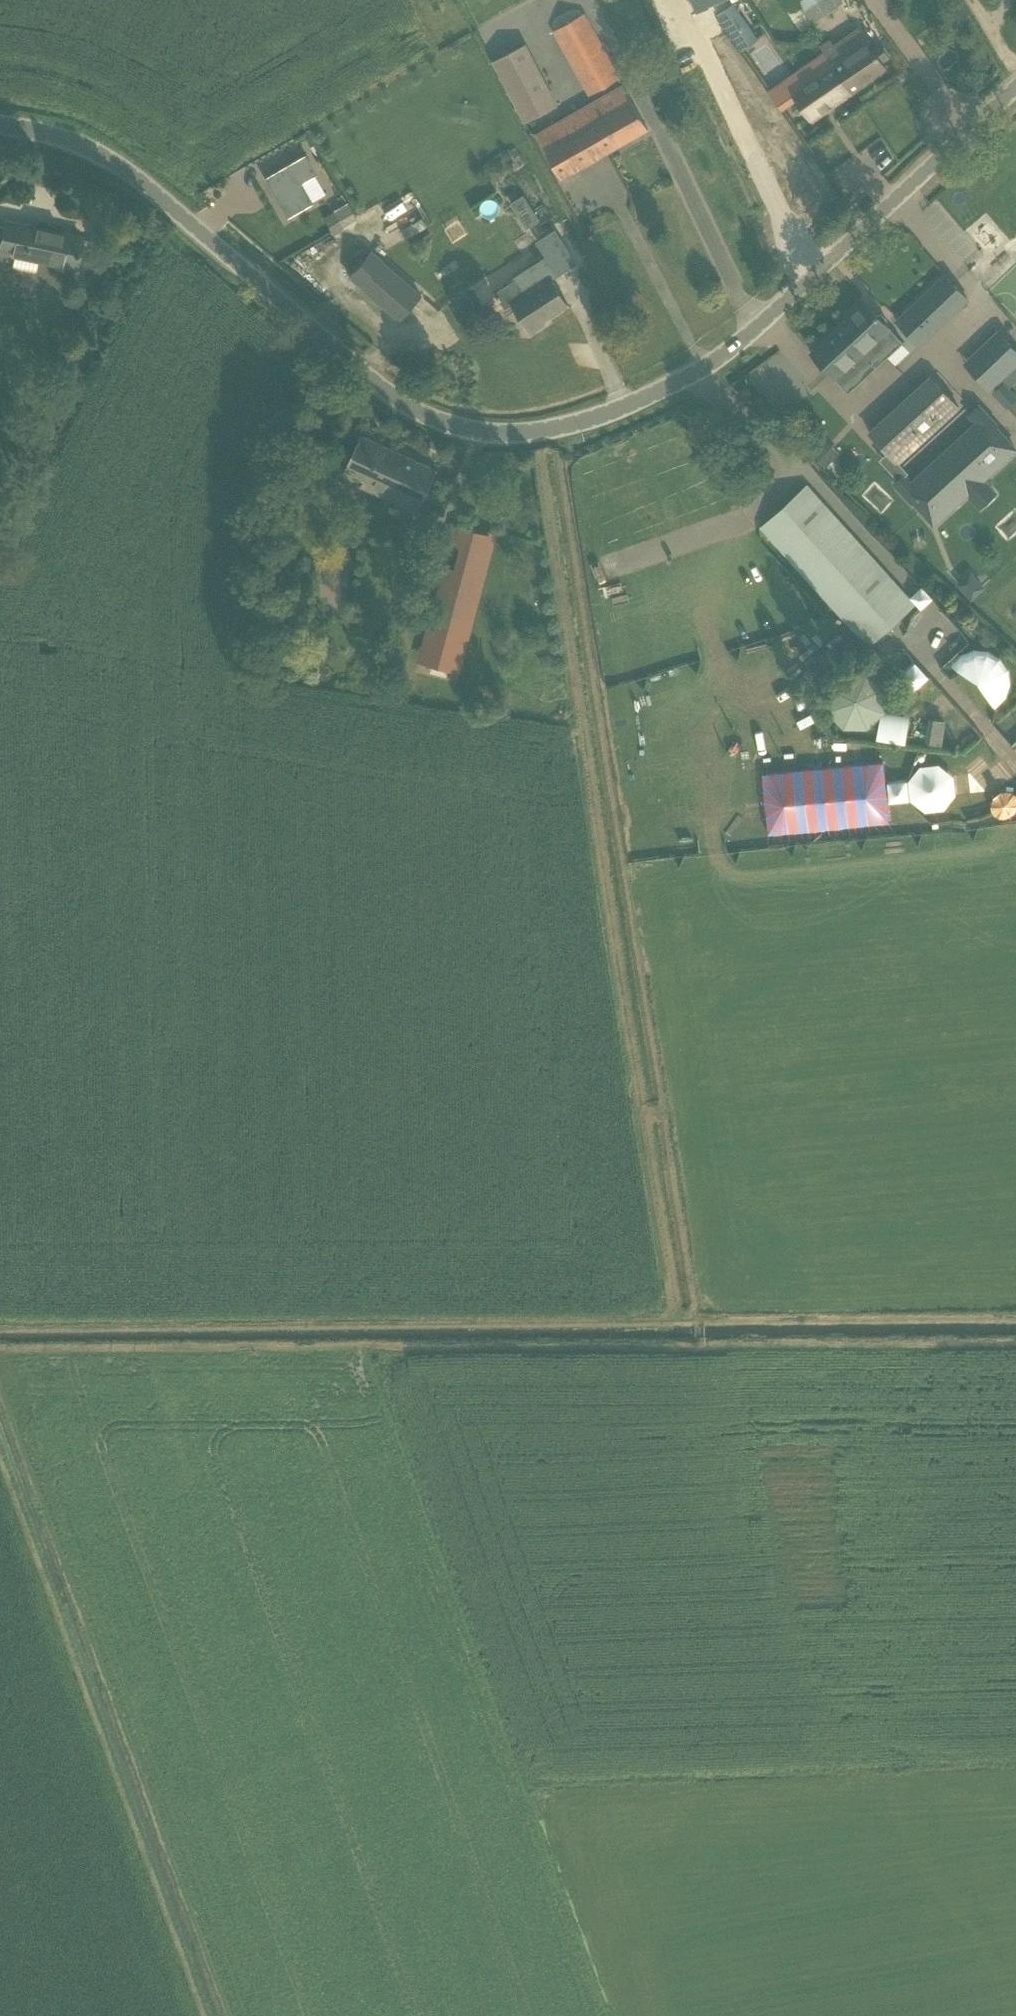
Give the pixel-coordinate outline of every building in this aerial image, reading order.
[(697,12),(722,0),(691,0),(697,12)] [(803,10),(813,24),(841,3),(839,0),(797,0),(803,10)] [(719,15),(742,50),(757,40),(733,5),(719,15)] [(554,30),(590,95),(620,79),(584,14),(554,30)] [(825,55),(852,93),(886,69),(881,62),(888,58),(878,43),(871,48),(859,32),(835,48),(829,39),(819,46),(825,55)] [(494,60),(525,123),(557,107),(526,44),(494,60)] [(801,104),(813,121),(852,93),(825,55),(806,68),(813,79),(793,92),(801,104)] [(550,161),(559,178),(648,129),(639,112),(624,86),(536,135),(550,161)] [(515,147),(509,151),(514,159),(520,156),(515,147)] [(305,154),(264,178),(287,218),(312,203),(301,183),(317,174),(305,154)] [(524,195),(511,203),(518,214),(530,206),(524,195)] [(330,229),(356,217),(350,204),(324,217),(330,229)] [(1,238),(0,243),(0,254),(75,269),(78,258),(82,238),(5,222),(4,228),(0,227),(0,237),(1,238)] [(401,320),(421,296),(370,251),(349,276),(401,320)] [(516,280),(495,294),(506,309),(512,305),(530,333),(545,323),(543,319),(547,316),(548,318),(568,305),(551,279),(561,273),(560,272),(559,273),(548,256),(547,257),(514,278),(516,280)] [(898,320),(922,346),(969,302),(945,276),(898,320)] [(879,315),(866,302),(811,353),(848,393),(903,343),(888,325),(888,321),(882,314),(879,315)] [(998,330),(971,355),(989,374),(981,382),(990,391),(1015,366),(1015,348),(998,330)] [(771,410),(786,409),(785,361),(746,362),(747,391),(770,390),(771,410)] [(958,411),(929,379),(870,433),(899,464),(958,411)] [(986,411),(974,423),(911,480),(899,491),(934,527),(1015,452),(1015,447),(997,426),(999,425),(986,411)] [(362,488),(417,513),(436,471),(361,436),(344,473),(364,482),(362,488)] [(824,439),(810,454),(825,468),(839,453),(824,439)] [(760,527),(869,647),(915,604),(807,485),(760,527)] [(469,532),(465,548),(486,554),(490,537),(469,532)] [(446,566),(435,611),(466,619),(477,574),(446,566)] [(956,584),(971,598),(984,585),(969,571),(956,584)] [(438,620),(428,659),(451,665),(461,626),(438,620)] [(864,727),(867,726),(872,724),(876,720),(879,717),(881,714),(882,713),(883,711),(884,708),(885,705),(885,702),(885,699),(885,696),(884,693),(884,691),(883,689),(896,678),(880,661),(867,673),(865,672),(859,671),(853,671),(849,672),(846,672),(843,674),(839,676),(837,678),(835,680),(833,682),(832,684),(831,686),(829,689),(829,691),(828,694),(827,696),(827,700),(828,705),(829,711),(833,716),(835,720),(839,723),(844,726),(850,728),(854,728),(858,728),(862,728),(864,727)] [(928,718),(925,742),(941,744),(944,720),(928,718)]
